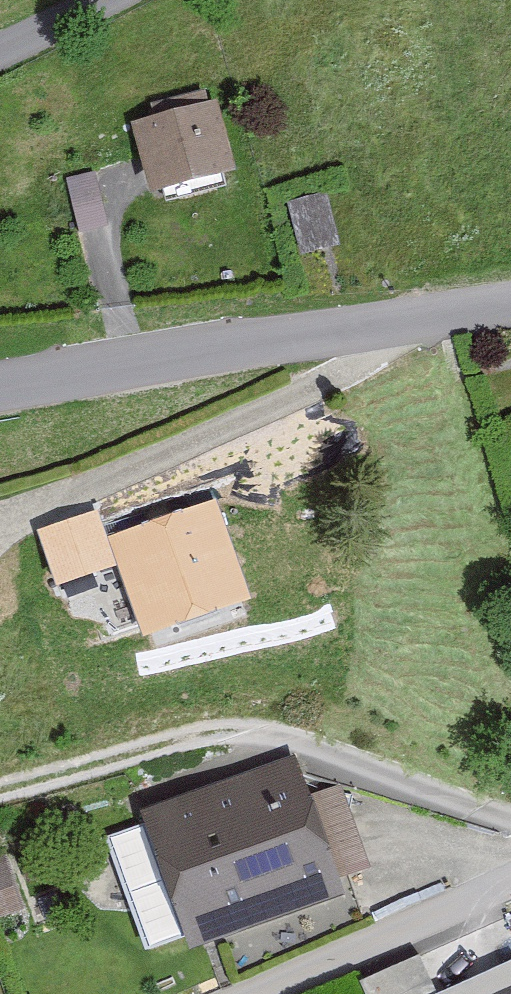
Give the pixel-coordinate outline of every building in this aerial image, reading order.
[(226,180),(208,111),(127,132),(145,201),(226,180)] [(245,609),(212,511),(114,544),(147,642),(245,609)] [(285,772),(137,821),(178,944),(326,896),(285,772)] [(13,914),(0,871),(0,918),(13,914)] [(412,961),(352,988),(355,993),(427,993),(412,961)] [(438,993),(510,993),(510,962),(438,993)]
